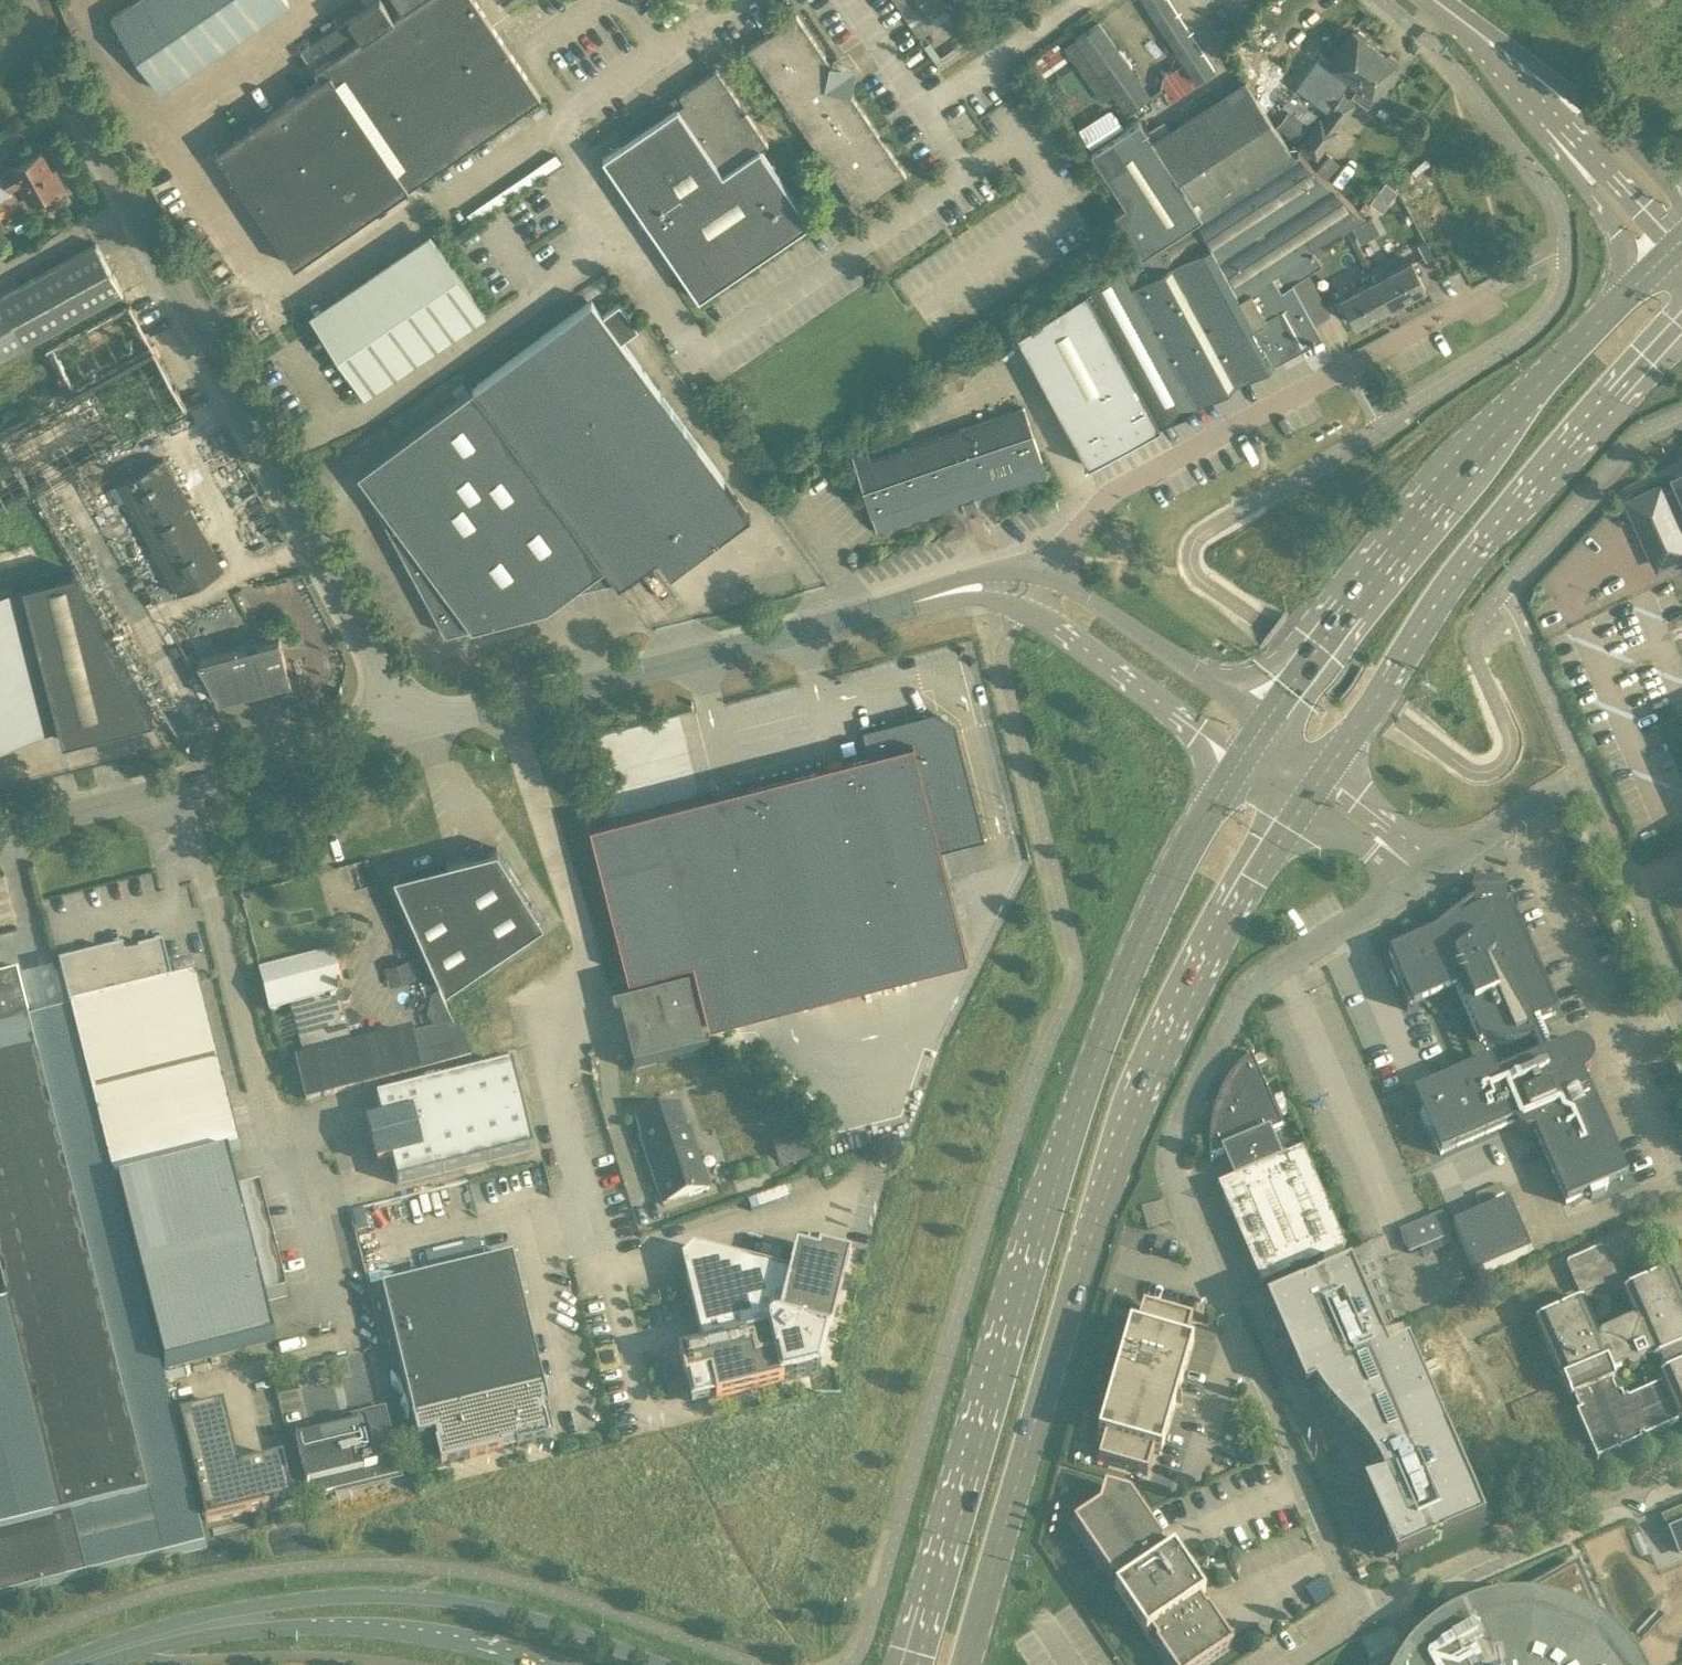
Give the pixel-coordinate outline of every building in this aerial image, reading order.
[(295,7),(291,0),(125,0),(111,8),(157,87),(295,7)] [(369,73),(384,63),(467,185),(502,161),(544,223),(597,186),(576,156),(685,81),(628,0),(318,0),(369,73)] [(651,0),(633,0),(639,9),(651,0)] [(1192,75),(1196,82),(1213,71),(1209,64),(1167,0),(1143,0),(1192,75)] [(857,207),(906,174),(796,13),(747,46),(857,207)] [(1150,94),(1104,22),(1081,37),(1080,35),(1063,47),(1101,101),(1116,91),(1127,109),(1150,94)] [(1335,73),(1347,83),(1374,46),(1363,38),(1364,34),(1358,29),(1354,31),(1352,29),(1328,60),(1339,68),(1335,73)] [(1385,54),(1374,46),(1347,83),(1353,87),(1349,92),(1364,104),(1373,93),(1375,95),(1398,64),(1395,62),(1395,57),(1390,53),(1385,54)] [(679,93),(684,100),(602,156),(698,297),(810,221),(760,148),(767,143),(716,68),(679,93)] [(1312,119),(1296,142),(1314,155),(1354,100),(1326,79),(1307,105),(1314,110),(1310,117),(1312,119)] [(1356,218),(1363,214),(1358,209),(1325,178),(1314,167),(1297,151),(1289,156),(1246,81),(1150,136),(1139,117),(1090,145),(1123,202),(1114,207),(1141,253),(1120,265),(1121,266),(1084,288),(1108,328),(1159,425),(1322,336),(1302,302),(1319,292),(1307,270),(1321,262),(1312,247),(1349,225),(1359,243),(1367,238),(1356,218)] [(1382,115),(1387,109),(1379,103),(1374,110),(1382,115)] [(1097,140),(1124,121),(1112,104),(1085,123),(1097,140)] [(1275,123),(1295,137),(1307,120),(1287,106),(1275,123)] [(30,204),(49,193),(51,198),(68,189),(57,168),(52,171),(41,151),(1,172),(0,171),(0,202),(16,193),(13,189),(20,186),(30,204)] [(1314,167),(1325,178),(1340,162),(1328,152),(1314,167)] [(1369,203),(1380,211),(1395,191),(1384,182),(1369,203)] [(8,228),(0,214),(0,233),(8,228)] [(439,230),(312,306),(363,391),(490,316),(439,230)] [(108,299),(122,291),(102,254),(96,243),(18,285),(0,295),(0,358),(108,299)] [(1380,262),(1369,268),(1388,305),(1425,285),(1424,283),(1428,281),(1423,270),(1418,272),(1409,256),(1384,270),(1380,262)] [(1354,321),(1355,323),(1388,305),(1369,268),(1361,273),(1365,279),(1339,293),(1349,311),(1344,314),(1349,323),(1354,321)] [(1159,425),(1108,328),(1084,288),(1015,331),(1086,461),(1083,463),(1085,465),(1159,425)] [(473,389),(613,578),(618,583),(657,554),(670,572),(749,514),(620,340),(601,314),(591,300),(472,387),(473,389)] [(128,325),(137,342),(151,334),(132,301),(97,320),(106,337),(128,325)] [(601,314),(620,340),(638,327),(619,301),(601,314)] [(568,589),(613,578),(473,389),(360,473),(370,489),(368,490),(445,633),(516,614),(562,581),(568,589)] [(856,463),(855,463),(877,529),(878,528),(960,500),(963,509),(977,504),(974,495),(1044,472),(1045,472),(1044,468),(1023,406),(870,458),(867,450),(853,455),(856,463)] [(170,456),(164,459),(160,460),(117,484),(176,592),(223,567),(171,472),(177,469),(170,456)] [(1674,473),(1678,482),(1660,490),(1659,486),(1628,500),(1657,565),(1681,553),(1681,537),(1678,528),(1681,526),(1681,470),(1674,473)] [(62,740),(152,717),(72,570),(22,583),(23,586),(0,592),(0,741),(58,726),(62,740)] [(271,691),(270,686),(290,680),(279,637),(196,659),(219,700),(220,699),(255,690),(257,695),(271,691)] [(692,957),(709,1022),(967,956),(940,848),(984,837),(956,727),(950,729),(949,725),(933,715),(929,717),(928,712),(862,729),(868,751),(847,757),(789,772),(769,777),(713,791),(699,795),(629,813),(589,822),(628,974),(692,957)] [(134,724),(72,739),(77,756),(139,741),(134,724)] [(399,872),(393,874),(444,988),(544,921),(497,848),(446,861),(447,863),(400,875),(399,872)] [(1473,888),(1475,913),(1470,915),(1468,917),(1462,921),(1459,917),(1473,906),(1472,905),(1434,935),(1389,955),(1390,973),(1397,989),(1403,987),(1411,1004),(1422,999),(1454,985),(1479,1043),(1482,1042),(1510,1043),(1538,1031),(1535,1025),(1556,1015),(1509,908),(1507,908),(1509,913),(1505,912),(1503,886),(1473,888)] [(59,968),(69,1011),(113,1182),(239,1151),(196,980),(172,986),(162,949),(124,958),(123,952),(59,968)] [(356,1018),(349,1013),(344,1015),(339,995),(341,995),(331,956),(258,974),(268,1013),(290,1007),(305,1063),(295,1066),(291,1067),(300,1103),(422,1072),(412,1035),(353,1050),(348,1032),(358,1029),(356,1018)] [(409,962),(388,967),(390,978),(412,973),(409,962)] [(625,1060),(629,1074),(708,1055),(687,970),(630,983),(608,989),(625,1060)] [(8,1306),(0,1308),(0,1598),(71,1580),(162,1557),(204,1546),(200,1528),(162,1375),(117,1195),(113,1182),(69,1011),(28,1022),(17,979),(0,983),(0,1277),(8,1306)] [(1548,1054),(1538,1031),(1510,1043),(1532,1043),(1538,1058),(1496,1077),(1489,1062),(1428,1089),(1422,1117),(1419,1124),(1425,1137),(1430,1134),(1440,1157),(1513,1125),(1514,1127),(1517,1131),(1524,1134),(1529,1134),(1534,1133),(1539,1145),(1549,1168),(1566,1206),(1627,1179),(1583,1077),(1586,1075),(1589,1072),(1591,1069),(1593,1065),(1593,1062),(1593,1058),(1592,1056),(1592,1053),(1590,1051),(1589,1049),(1587,1047),(1585,1046),(1583,1045),(1579,1043),(1577,1043),(1574,1043),(1570,1044),(1548,1054)] [(729,1052),(712,1056),(716,1075),(734,1070),(729,1052)] [(1229,1079),(1226,1084),(1224,1087),(1221,1092),(1220,1096),(1218,1099),(1217,1103),(1215,1109),(1213,1112),(1212,1116),(1211,1122),(1210,1128),(1209,1132),(1209,1138),(1209,1144),(1209,1152),(1210,1158),(1210,1163),(1212,1163),(1211,1159),(1223,1154),(1235,1180),(1217,1187),(1261,1287),(1345,1251),(1301,1151),(1279,1161),(1267,1135),(1282,1129),(1251,1058),(1253,1057),(1252,1056),(1249,1059),(1244,1063),(1240,1067),(1237,1070),(1233,1075),(1229,1079)] [(368,1127),(378,1165),(391,1162),(397,1185),(533,1151),(511,1066),(376,1100),(382,1123),(368,1127)] [(688,1127),(686,1128),(678,1105),(636,1120),(642,1137),(640,1138),(663,1205),(709,1190),(688,1127)] [(812,1158),(803,1130),(770,1140),(773,1152),(775,1158),(778,1168),(812,1158)] [(117,1195),(162,1375),(272,1347),(263,1311),(284,1306),(257,1199),(236,1204),(227,1168),(117,1195)] [(1170,1223),(1164,1202),(1141,1209),(1147,1230),(1170,1223)] [(1530,1254),(1507,1203),(1454,1226),(1453,1226),(1475,1277),(1530,1254)] [(1400,1232),(1409,1253),(1450,1235),(1441,1215),(1440,1215),(1400,1232)] [(1602,1247),(1566,1262),(1573,1277),(1608,1262),(1602,1247)] [(693,1250),(681,1261),(703,1350),(679,1356),(685,1383),(688,1382),(694,1404),(715,1399),(782,1383),(817,1374),(826,1340),(829,1341),(847,1269),(850,1260),(819,1252),(817,1257),(796,1252),(790,1274),(693,1250)] [(549,1407),(512,1257),(382,1289),(413,1418),(412,1418),(417,1440),(435,1435),(437,1444),(435,1445),(441,1466),(503,1451),(503,1449),(516,1446),(516,1447),(550,1439),(545,1418),(543,1418),(541,1409),(549,1407)] [(1350,1269),(1266,1305),(1305,1395),(1316,1390),(1324,1402),(1334,1414),(1346,1427),(1357,1439),(1368,1452),(1376,1466),(1384,1482),(1363,1488),(1396,1563),(1484,1525),(1408,1348),(1402,1350),(1399,1343),(1383,1346),(1350,1269)] [(1579,1412),(1574,1414),(1595,1462),(1680,1423),(1681,1424),(1681,1304),(1669,1273),(1622,1294),(1633,1319),(1635,1318),(1636,1322),(1632,1321),(1599,1336),(1596,1339),(1595,1336),(1596,1336),(1582,1303),(1538,1322),(1536,1323),(1550,1356),(1568,1397),(1569,1399),(1572,1398),(1579,1412)] [(1192,1347),(1185,1345),(1192,1322),(1142,1308),(1136,1330),(1129,1328),(1121,1356),(1097,1438),(1104,1440),(1097,1463),(1147,1477),(1153,1454),(1160,1456),(1174,1409),(1181,1411),(1181,1394),(1178,1394),(1192,1347)] [(367,1371),(383,1371),(383,1350),(367,1350),(367,1371)] [(244,1468),(238,1470),(223,1406),(179,1416),(200,1502),(205,1524),(268,1509),(268,1508),(273,1506),(273,1508),(293,1503),(288,1483),(287,1483),(286,1478),(287,1478),(283,1459),(257,1465),(258,1469),(245,1472),(244,1468)] [(311,1485),(314,1497),(334,1492),(334,1490),(395,1475),(380,1416),(342,1425),(341,1423),(301,1432),(303,1439),(298,1441),(297,1438),(295,1439),(306,1487),(311,1485)] [(1164,1545),(1129,1495),(1105,1487),(1099,1506),(1073,1524),(1111,1580),(1113,1579),(1119,1588),(1114,1592),(1146,1638),(1150,1635),(1157,1644),(1155,1645),(1169,1664),(1205,1664),(1232,1647),(1207,1610),(1205,1611),(1199,1602),(1204,1598),(1173,1552),(1168,1555),(1162,1546),(1164,1545)] [(1681,1550),(1681,1508),(1660,1518),(1661,1519),(1667,1517),(1681,1550)] [(1400,1660),(1389,1664),(1639,1664),(1638,1664),(1636,1660),(1633,1656),(1630,1652),(1627,1649),(1623,1645),(1620,1641),(1617,1638),(1613,1634),(1609,1631),(1605,1628),(1577,1563),(1514,1598),(1509,1598),(1504,1599),(1500,1599),(1495,1600),(1490,1601),(1485,1602),(1480,1603),(1475,1605),(1470,1606),(1466,1608),(1461,1610),(1457,1612),(1452,1614),(1448,1617),(1443,1619),(1439,1622),(1435,1625),(1431,1628),(1427,1631),(1423,1634),(1420,1637),(1416,1641),(1413,1644),(1409,1648),(1406,1652),(1403,1656),(1400,1660)] [(1323,1576),(1303,1589),(1315,1607),(1335,1593),(1323,1576)] [(1391,1627),(1360,1640),(1370,1663),(1401,1649),(1391,1627)]
